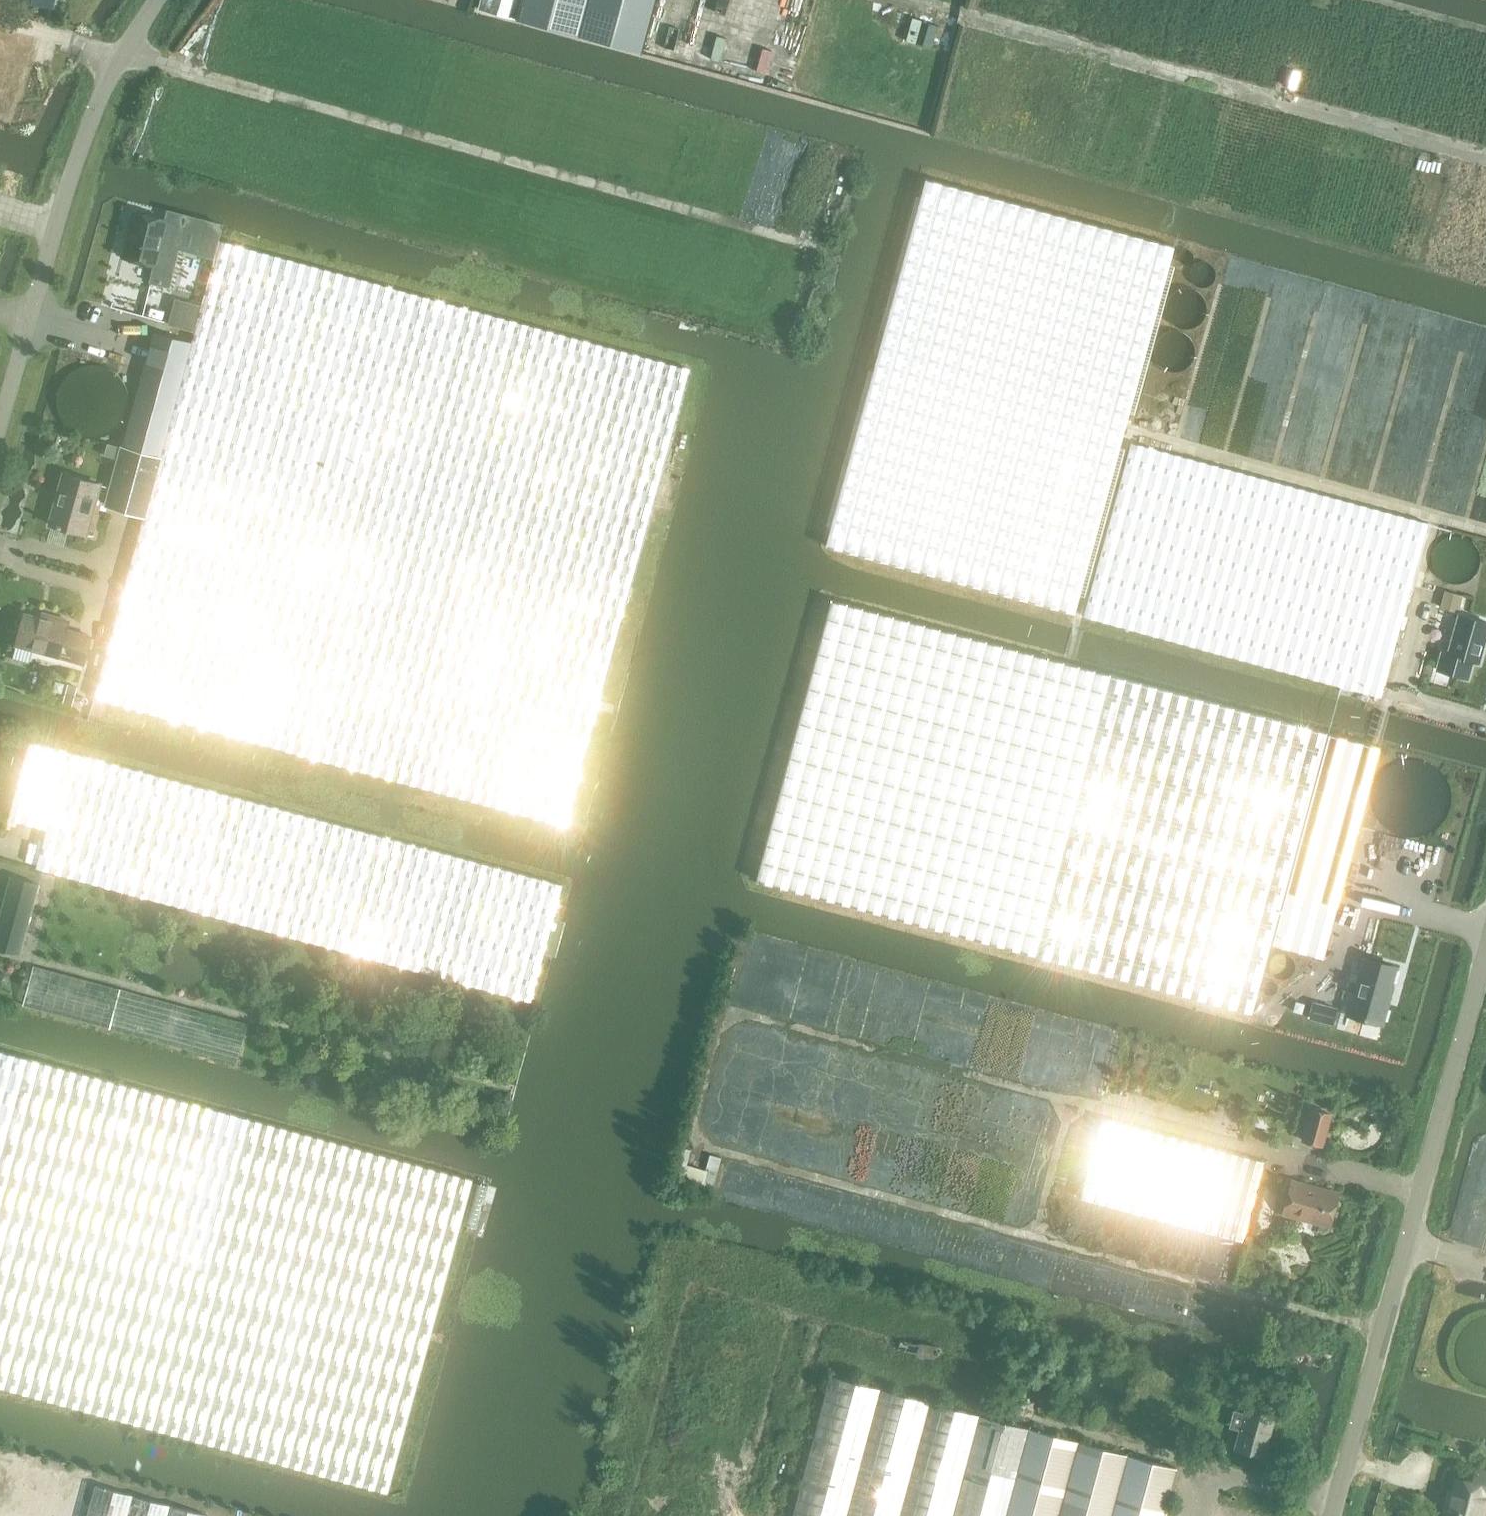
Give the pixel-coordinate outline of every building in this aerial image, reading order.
[(478,8),(517,18),(522,0),(480,0),(478,8)] [(656,0),(522,0),(517,18),(642,52),(656,0)] [(1287,70),(1283,86),(1296,89),(1300,74),(1287,70)] [(926,178),(826,545),(1075,612),(1174,246),(926,178)] [(124,258),(128,259),(130,262),(138,264),(142,262),(158,266),(168,220),(134,212),(124,258)] [(566,825),(690,368),(221,240),(192,343),(161,456),(145,514),(96,697),(566,825)] [(161,456),(192,343),(155,333),(124,446),(161,456)] [(126,400),(125,394),(123,387),(121,382),(118,377),(114,374),(110,370),(105,367),(99,364),(94,364),(88,364),(83,364),(77,366),(72,368),(66,372),(63,376),(59,381),(56,386),(54,393),(54,399),(54,403),(56,411),(58,417),(62,422),(67,426),(72,430),(78,432),(84,434),(91,434),(98,433),(104,431),(110,428),(115,423),(119,418),(122,413),(124,407),(126,400)] [(1084,615),(1183,642),(1381,696),(1428,523),(1131,442),(1084,615)] [(145,514),(161,456),(124,446),(108,504),(145,514)] [(88,511),(92,512),(100,483),(64,473),(50,524),(82,532),(88,511)] [(1445,590),(1440,607),(1458,613),(1463,596),(1445,590)] [(831,600),(757,880),(1255,1014),(1257,1007),(1274,944),(1324,957),(1380,747),(1329,734),(1119,677),(831,600)] [(1472,659),(1478,661),(1485,632),(1485,621),(1459,613),(1448,652),(1442,650),(1437,668),(1467,677),(1472,659)] [(16,644),(59,656),(84,663),(91,637),(66,630),(69,621),(51,616),(50,621),(25,614),(24,618),(22,617),(19,629),(20,629),(16,644)] [(54,690),(61,692),(63,683),(56,681),(54,690)] [(68,684),(63,703),(72,705),(78,686),(68,684)] [(563,884),(76,752),(30,741),(9,818),(47,828),(37,867),(532,1000),(563,884)] [(21,953),(39,885),(12,878),(0,922),(0,948),(21,953)] [(1393,985),(1391,985),(1396,967),(1364,958),(1349,1014),(1382,1023),(1393,985)] [(23,1004),(109,1028),(237,1062),(248,1022),(34,965),(23,1004)] [(0,983),(1,984),(2,984),(3,984),(4,984),(5,984),(6,984),(7,984),(7,983),(8,983),(9,982),(9,981),(10,981),(10,980),(10,979),(11,978),(11,977),(11,976),(10,975),(10,974),(9,973),(9,972),(8,972),(7,971),(6,971),(5,971),(4,970),(3,970),(3,971),(2,971),(1,971),(0,971),(0,972),(0,983)] [(1294,1010),(1302,1012),(1304,1004),(1296,1002),(1294,1010)] [(1313,1017),(1333,1022),(1337,1008),(1317,1003),(1313,1017)] [(164,1431),(390,1490),(474,1176),(249,1117),(0,1050),(0,1386),(164,1431)] [(1331,1114),(1312,1108),(1303,1139),(1322,1145),(1331,1114)] [(1080,1196),(1242,1240),(1263,1161),(1101,1117),(1080,1196)] [(713,1188),(723,1154),(711,1151),(706,1167),(683,1161),(679,1179),(713,1188)] [(1329,1225),(1338,1193),(1292,1181),(1283,1212),(1329,1225)] [(1178,1467),(833,1375),(795,1515),(1165,1515),(1178,1467)] [(1236,1448),(1265,1456),(1278,1408),(1249,1400),(1245,1412),(1235,1410),(1230,1427),(1241,1430),(1236,1448)] [(208,1514),(22,1464),(8,1515),(207,1515),(208,1514)] [(1445,1515),(1481,1515),(1485,1497),(1485,1474),(1477,1471),(1474,1484),(1459,1480),(1452,1506),(1448,1505),(1445,1515)]
